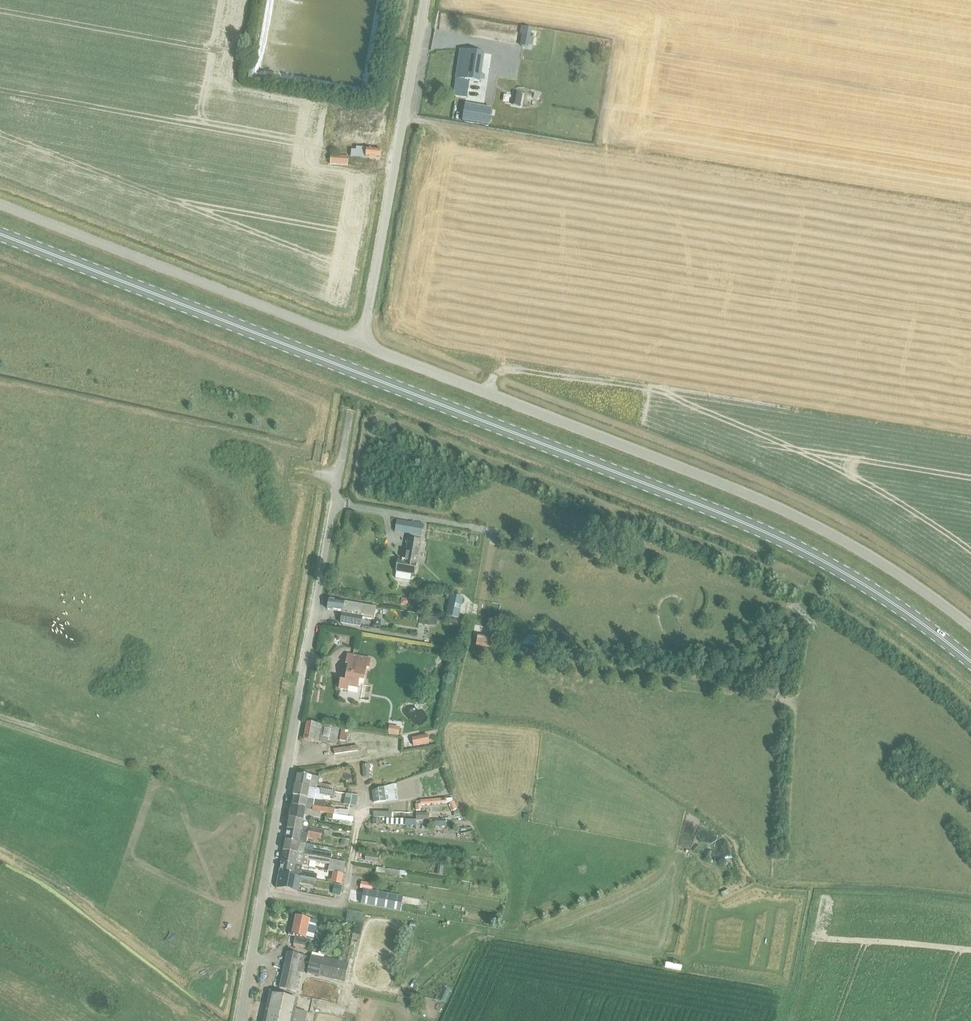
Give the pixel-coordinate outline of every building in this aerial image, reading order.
[(521,28),(519,35),(521,35),(519,46),(528,47),(530,36),(531,30),(521,28)] [(461,50),(453,97),(466,99),(469,81),(479,83),(483,53),(461,50)] [(465,105),(462,122),(488,126),(491,110),(465,105)] [(356,150),(351,150),(351,157),(380,160),(381,149),(381,150),(366,148),(357,148),(356,150)] [(349,157),(331,155),(330,164),(348,166),(349,157)] [(411,522),(409,535),(421,537),(424,524),(411,522)] [(415,576),(421,541),(408,539),(404,561),(397,560),(395,572),(396,572),(395,578),(410,581),(411,575),(415,576)] [(450,596),(446,616),(459,619),(463,599),(450,596)] [(376,607),(329,599),(327,610),(342,612),(340,623),(361,626),(362,618),(374,620),(376,607)] [(421,617),(420,626),(429,628),(431,618),(421,617)] [(497,627),(494,644),(519,648),(521,631),(497,627)] [(357,693),(358,684),(363,685),(366,669),(368,669),(370,659),(348,655),(346,665),(348,665),(345,681),(341,680),(339,689),(357,693)] [(336,745),(339,729),(328,726),(306,723),(303,740),(336,745)] [(389,726),(388,734),(398,736),(399,727),(389,726)] [(348,730),(341,729),(339,740),(346,741),(348,730)] [(427,735),(418,736),(418,737),(420,745),(429,744),(427,736),(427,735)] [(359,749),(336,749),(336,756),(330,756),(330,765),(352,765),(351,752),(359,752),(359,749)] [(297,774),(295,785),(309,787),(332,791),(332,787),(317,784),(318,778),(297,774)] [(295,785),(293,796),(307,799),(314,800),(321,801),(322,796),(334,798),(335,792),(332,791),(309,787),(295,785)] [(378,791),(372,792),(374,803),(396,800),(394,785),(378,791)] [(346,795),(344,805),(356,807),(358,797),(346,795)] [(293,796),(291,808),(321,813),(332,815),(333,811),(313,807),(313,805),(314,800),(307,799),(293,796)] [(291,808),(289,818),(303,821),(304,816),(320,819),(321,813),(291,808)] [(326,819),(339,821),(338,825),(351,827),(353,818),(327,815),(326,819)] [(289,818),(287,829),(301,832),(323,836),(332,837),(333,832),(324,831),(302,827),(303,821),(289,818)] [(287,829),(285,840),(299,843),(305,844),(307,838),(322,841),(322,840),(323,836),(301,832),(287,829)] [(342,839),(341,846),(348,847),(349,840),(342,839)] [(285,840),(283,851),(297,854),(330,860),(331,855),(304,850),(305,844),(299,843),(285,840)] [(283,851),(281,862),(295,865),(306,867),(307,861),(328,865),(327,871),(333,872),(341,873),(343,862),(333,860),(330,860),(297,854),(283,851)] [(337,853),(336,861),(347,863),(349,855),(337,853)] [(378,857),(365,855),(364,861),(377,863),(378,857)] [(281,862),(279,873),(293,876),(310,879),(316,880),(316,875),(294,871),(295,865),(281,862)] [(448,869),(447,879),(461,880),(462,870),(448,869)] [(333,872),(331,883),(339,884),(341,873),(333,872)] [(279,873),(276,889),(297,892),(298,885),(308,886),(310,879),(293,876),(279,873)] [(361,881),(360,888),(367,889),(371,890),(372,883),(361,881)] [(334,884),(332,893),(339,895),(341,885),(334,884)] [(364,890),(362,904),(400,911),(403,897),(364,890)] [(292,917),(288,935),(294,937),(293,944),(306,946),(307,940),(313,941),(317,924),(309,922),(309,921),(292,917)] [(307,956),(287,952),(279,988),(299,993),(303,974),(307,956)] [(345,982),(349,964),(311,955),(307,974),(345,982)] [(446,989),(441,1001),(445,1002),(450,991),(446,989)] [(270,994),(264,1020),(305,1020),(307,1012),(295,1010),(297,1000),(270,994)]
